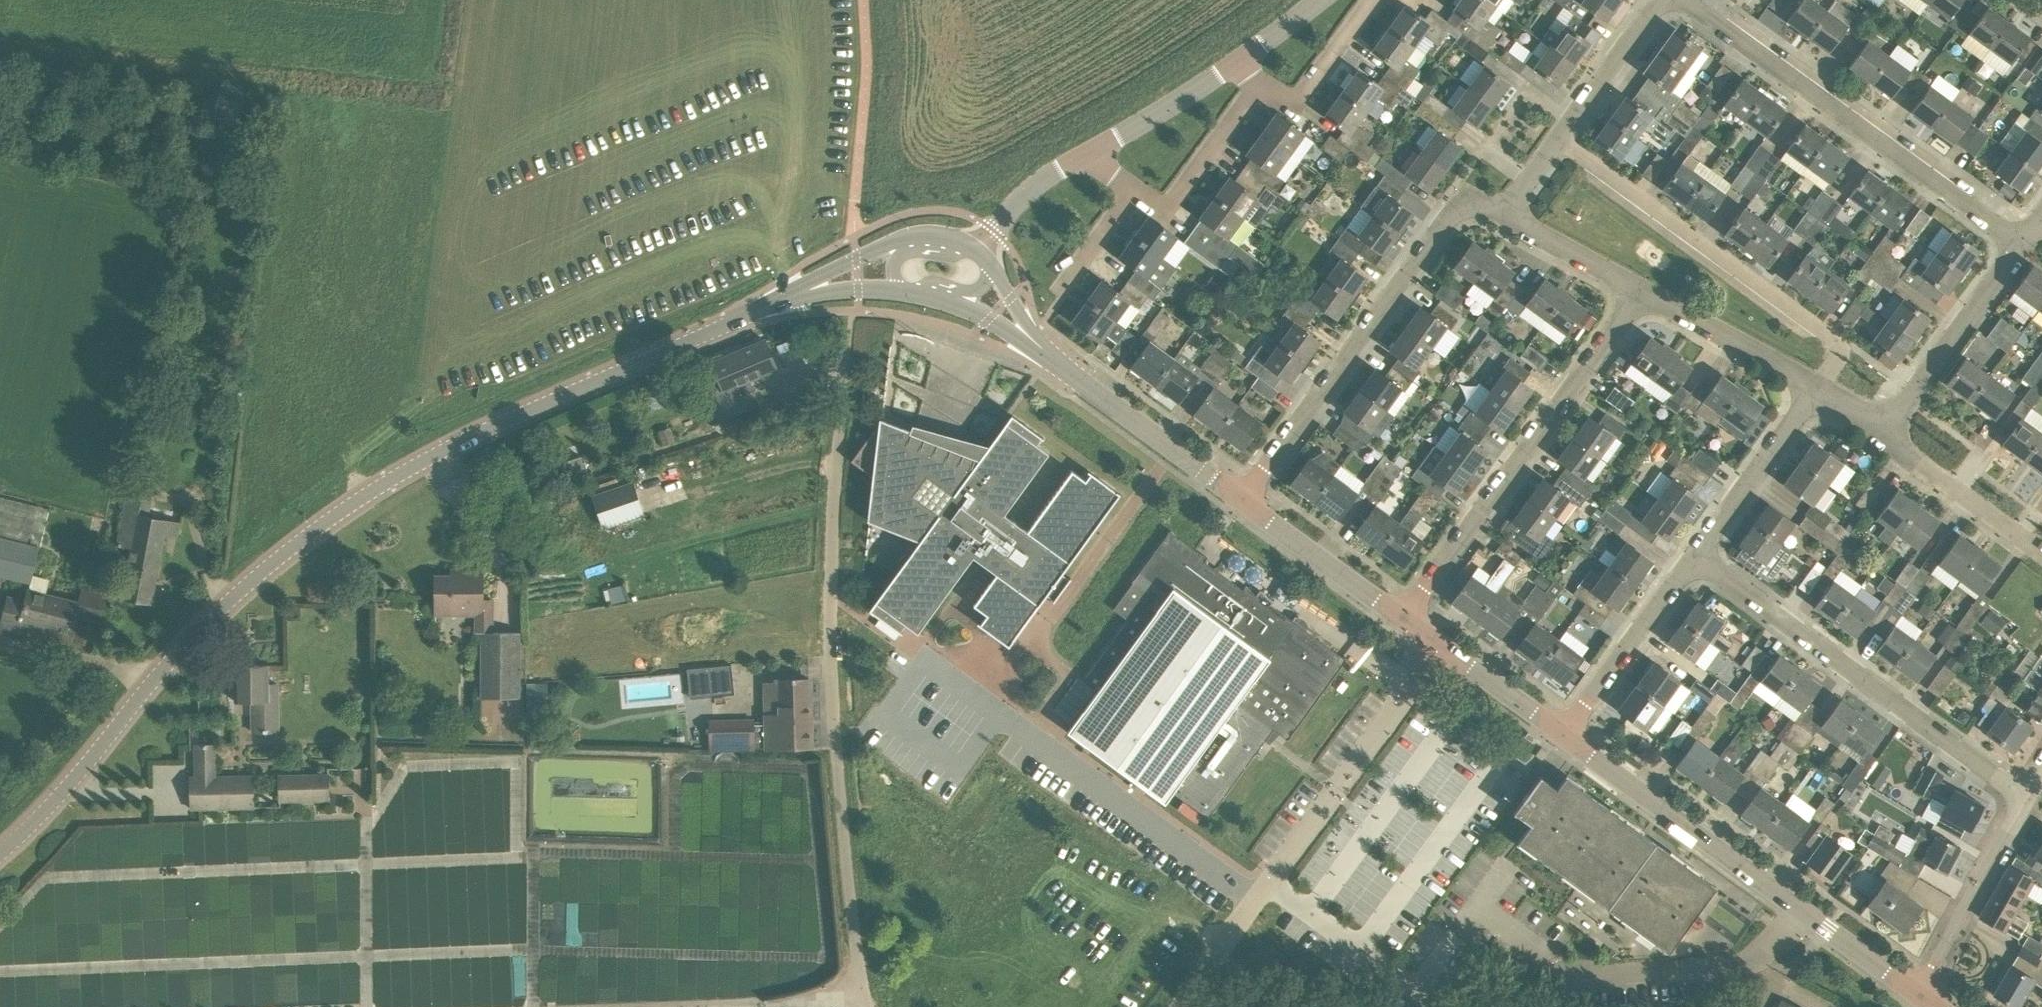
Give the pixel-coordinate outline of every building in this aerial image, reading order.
[(1454,10),(1473,24),(1465,35),(1487,51),(1487,50),(1502,30),(1486,19),(1496,6),(1488,0),(1462,0),(1454,10)] [(1567,10),(1574,0),(1553,0),(1567,10)] [(1582,4),(1606,21),(1622,0),(1585,0),(1582,4)] [(1787,0),(1772,0),(1768,6),(1778,13),(1787,0)] [(1778,13),(1788,20),(1787,22),(1807,37),(1828,9),(1816,0),(1787,0),(1778,13)] [(1963,0),(1930,0),(1928,3),(1948,17),(1945,21),(1957,29),(1971,9),(1962,2),(1963,0)] [(1861,14),(1868,19),(1877,7),(1870,2),(1861,14)] [(1454,25),(1447,20),(1432,9),(1425,20),(1406,6),(1390,28),(1415,46),(1423,35),(1439,46),(1454,25)] [(1990,48),(2010,22),(1989,6),(1982,16),(1971,9),(1957,29),(1968,37),(1971,34),(1990,48)] [(1828,9),(1807,37),(1829,53),(1837,42),(1846,49),(1862,28),(1868,19),(1857,11),(1848,24),(1828,9)] [(1543,40),(1575,64),(1590,43),(1585,39),(1593,28),(1574,14),(1558,35),(1551,29),(1543,40)] [(2030,39),(2031,37),(2010,22),(1990,48),(2012,64),(2015,59),(2026,66),(2040,46),(2030,39)] [(1461,30),(1455,26),(1452,31),(1458,35),(1461,30)] [(1385,74),(1406,90),(1407,89),(1421,70),(1417,67),(1406,58),(1415,46),(1390,28),(1373,51),(1392,64),(1385,74)] [(1870,40),(1873,36),(1862,28),(1846,49),(1856,57),(1849,67),(1870,82),(1890,54),(1870,40)] [(1659,50),(1686,70),(1702,50),(1702,49),(1675,29),(1659,50)] [(1455,42),(1482,63),(1490,53),(1487,51),(1465,35),(1462,33),(1455,42)] [(1575,64),(1543,40),(1532,53),(1541,60),(1534,68),(1559,86),(1575,64)] [(2026,66),(2036,73),(2041,65),(2041,47),(2040,46),(2026,66)] [(1507,50),(1500,59),(1519,74),(1526,64),(1507,50)] [(1686,70),(1659,50),(1644,71),(1672,91),(1686,70)] [(1890,54),(1870,82),(1891,98),(1899,87),(1909,94),(1924,73),(1913,66),(1911,69),(1890,54)] [(1733,72),(1723,64),(1709,84),(1719,91),(1733,72)] [(1485,65),(1483,67),(1469,86),(1494,104),(1509,83),(1485,65)] [(2025,67),(2017,79),(2026,85),(2034,74),(2025,67)] [(1377,85),(1359,71),(1341,94),(1366,112),(1375,99),(1391,111),(1398,101),(1406,108),(1415,96),(1415,95),(1407,89),(1406,90),(1385,74),(1377,85)] [(1924,73),(1909,94),(1919,102),(1911,112),(1932,127),(1953,100),(1933,85),(1935,82),(1924,73)] [(1982,86),(1970,77),(1963,87),(1975,96),(1982,86)] [(1766,94),(1744,78),(1724,106),(1745,121),(1766,94)] [(1423,102),(1443,117),(1450,107),(1430,93),(1435,85),(1427,79),(1422,87),(1415,95),(1424,102),(1423,102)] [(1709,104),(1716,93),(1705,85),(1698,96),(1709,104)] [(1469,86),(1453,108),(1478,126),(1494,104),(1469,86)] [(1351,150),(1358,155),(1367,162),(1374,152),(1375,151),(1366,144),(1373,135),(1358,123),(1366,112),(1341,94),(1326,116),(1345,129),(1337,140),(1351,150)] [(1787,109),(1766,94),(1745,121),(1767,137),(1787,109)] [(1686,137),(1693,127),(1673,112),(1664,124),(1626,96),(1610,117),(1638,138),(1645,128),(1665,143),(1676,129),(1686,137)] [(1970,120),(1974,115),(1953,100),(1932,127),(1953,143),(1954,142),(1965,149),(1980,128),(1970,120)] [(1681,101),(1673,112),(1693,127),(1701,116),(1681,101)] [(1423,102),(1416,113),(1435,127),(1434,129),(1437,131),(1421,152),(1446,170),(1462,148),(1452,141),(1460,130),(1443,117),(1423,102)] [(2041,108),(2038,105),(2029,118),(2041,127),(2041,108)] [(1703,135),(1718,114),(1708,106),(1701,116),(1693,127),(1703,135)] [(1305,134),(1293,125),(1277,113),(1262,134),(1290,155),(1305,134)] [(1610,117),(1595,139),(1622,159),(1638,138),(1610,117)] [(2025,131),(2011,150),(2038,170),(2041,165),(2041,127),(2029,118),(2022,128),(2025,131)] [(1828,139),(1807,124),(1781,159),(1802,174),(1828,139)] [(1693,127),(1686,137),(1678,147),(1688,154),(1688,155),(1703,135),(1693,127)] [(1980,128),(1965,149),(1975,157),(1990,135),(1980,128)] [(1276,193),(1276,192),(1285,180),(1276,174),(1290,155),(1262,134),(1247,154),(1266,168),(1258,179),(1276,193)] [(1351,150),(1331,135),(1322,147),(1342,162),(1351,150)] [(1849,155),(1828,139),(1802,174),(1823,189),(1849,155)] [(1745,165),(1756,173),(1770,152),(1760,145),(1745,165)] [(2011,150),(1995,172),(2022,192),(2038,170),(2011,150)] [(1374,152),(1367,162),(1375,168),(1382,158),(1374,152)] [(1421,152),(1405,173),(1413,179),(1430,191),(1446,170),(1421,152)] [(1756,173),(1766,180),(1781,160),(1770,152),(1756,173)] [(1667,162),(1657,154),(1643,174),(1653,182),(1667,162)] [(1684,206),(1704,178),(1693,170),(1699,162),(1688,155),(1688,154),(1663,190),(1684,206)] [(1382,158),(1375,168),(1385,175),(1405,189),(1411,181),(1382,158)] [(1756,173),(1745,165),(1730,185),(1741,193),(1756,173)] [(1890,185),(1869,169),(1849,197),(1870,212),(1890,185)] [(1756,173),(1741,193),(1751,200),(1766,180),(1756,173)] [(1405,189),(1385,175),(1376,186),(1388,195),(1374,215),(1399,234),(1414,213),(1397,201),(1405,189)] [(1276,192),(1276,193),(1258,179),(1249,191),(1230,177),(1215,197),(1243,218),(1244,217),(1256,227),(1272,206),(1278,211),(1286,200),(1276,192)] [(1725,193),(1704,178),(1684,206),(1705,221),(1725,193)] [(1999,190),(2011,199),(2017,191),(2005,183),(1999,190)] [(1890,185),(1870,212),(1892,228),(1912,200),(1890,185)] [(1818,218),(1833,198),(1822,191),(1808,210),(1818,218)] [(1215,197),(1200,218),(1219,231),(1210,243),(1241,266),(1256,277),(1265,265),(1238,245),(1228,238),(1243,218),(1215,197)] [(1310,203),(1304,198),(1298,206),(1305,210),(1310,203)] [(1818,218),(1828,226),(1843,206),(1833,198),(1818,218)] [(1766,223),(1745,208),(1725,236),(1746,251),(1766,223)] [(1931,216),(1921,209),(1905,230),(1916,238),(1917,236),(1931,216)] [(1804,238),(1818,218),(1808,210),(1793,230),(1804,238)] [(1374,215),(1359,236),(1347,227),(1338,239),(1359,254),(1367,242),(1384,254),(1399,234),(1374,215)] [(1178,237),(1149,216),(1134,237),(1163,257),(1178,237)] [(1813,246),(1828,226),(1818,218),(1804,238),(1813,246)] [(1788,239),(1766,223),(1746,251),(1768,267),(1788,239)] [(1964,273),(1980,252),(1952,231),(1936,252),(1964,273)] [(1885,236),(1870,256),(1881,264),(1889,253),(1896,244),(1885,236)] [(1128,281),(1149,296),(1154,300),(1162,288),(1177,268),(1163,257),(1134,237),(1120,257),(1137,269),(1128,281)] [(1338,239),(1330,251),(1342,260),(1327,279),(1353,298),(1367,278),(1350,265),(1359,254),(1338,239)] [(1494,256),(1474,242),(1455,268),(1475,282),(1494,256)] [(1241,266),(1210,243),(1201,255),(1232,277),(1241,266)] [(1916,290),(1925,277),(1949,294),(1964,273),(1936,252),(1926,266),(1915,258),(1907,268),(1889,253),(1881,264),(1901,278),(1916,290)] [(1809,297),(1830,269),(1808,253),(1788,281),(1809,297)] [(1506,307),(1521,287),(1509,278),(1514,271),(1494,256),(1475,282),(1495,296),(1486,308),(1499,317),(1506,307)] [(1870,256),(1855,277),(1866,284),(1871,277),(1881,264),(1870,256)] [(1891,292),(1901,278),(1881,264),(1871,277),(1891,292)] [(2034,266),(2015,291),(2039,308),(2041,304),(2041,271),(2034,266)] [(1851,284),(1830,269),(1809,297),(1830,312),(1851,284)] [(1223,280),(1214,273),(1207,284),(1216,290),(1223,280)] [(1353,298),(1327,279),(1312,299),(1301,291),(1292,303),(1313,318),(1321,306),(1338,318),(1353,298)] [(1521,287),(1506,307),(1520,317),(1528,306),(1547,320),(1566,294),(1545,279),(1533,296),(1521,287)] [(1116,321),(1131,301),(1140,308),(1149,296),(1128,281),(1120,293),(1102,280),(1088,300),(1116,321)] [(1444,282),(1435,294),(1455,309),(1464,297),(1459,293),(1448,284),(1444,282)] [(1586,308),(1566,294),(1547,320),(1567,334),(1569,332),(1581,315),(1586,308)] [(1875,312),(1856,298),(1855,299),(1841,318),(1852,326),(1860,315),(1868,321),(1875,312)] [(1931,319),(1903,299),(1888,320),(1915,340),(1931,319)] [(1116,321),(1088,300),(1073,321),(1101,342),(1106,335),(1117,343),(1112,350),(1125,359),(1140,339),(1116,321)] [(1280,343),(1306,362),(1320,342),(1304,330),(1313,318),(1292,303),(1283,314),(1295,323),(1280,343)] [(2039,308),(2031,319),(2041,326),(2041,304),(2039,308)] [(1446,327),(1450,330),(1458,320),(1438,305),(1431,314),(1421,307),(1405,329),(1431,348),(1446,327)] [(1154,385),(1174,358),(1153,342),(1171,318),(1161,311),(1140,339),(1148,345),(1131,367),(1154,385)] [(1586,311),(1578,321),(1589,330),(1597,319),(1586,311)] [(1994,327),(2014,342),(2022,332),(2001,317),(1994,327)] [(1915,340),(1888,320),(1872,341),(1900,361),(1915,340)] [(1994,327),(1987,337),(2007,352),(2014,342),(1994,327)] [(1405,329),(1390,350),(1399,356),(1391,367),(1412,382),(1420,371),(1416,368),(1431,348),(1405,329)] [(1487,333),(1470,362),(1496,377),(1513,348),(1487,333)] [(1637,357),(1632,363),(1625,373),(1645,388),(1653,378),(1672,352),(1651,337),(1647,343),(1643,340),(1637,340),(1632,347),(1633,354),(1637,357)] [(766,340),(712,363),(714,368),(702,373),(711,395),(723,391),(725,395),(737,391),(734,383),(778,368),(766,340)] [(1274,370),(1291,382),(1306,362),(1280,343),(1273,353),(1262,345),(1254,355),(1245,367),(1266,382),(1274,370)] [(1530,345),(1521,358),(1540,372),(1549,359),(1530,345)] [(1246,356),(1235,347),(1230,354),(1241,363),(1246,356)] [(1200,370),(1210,377),(1225,357),(1215,350),(1200,370)] [(1684,404),(1692,392),(1680,383),(1692,367),(1672,352),(1653,378),(1672,392),(1663,404),(1676,414),(1684,404)] [(1219,384),(1234,364),(1225,357),(1210,377),(1219,384)] [(1179,402),(1198,376),(1174,358),(1154,385),(1179,402)] [(1491,391),(1517,411),(1533,389),(1524,382),(1530,373),(1510,358),(1502,368),(1506,370),(1491,391)] [(1990,375),(1966,358),(1948,384),(1971,401),(1990,375)] [(2032,387),(2037,379),(2041,372),(2041,363),(2036,359),(2021,379),(2032,387)] [(1412,382),(1391,367),(1385,376),(1376,369),(1360,391),(1386,410),(1401,389),(1405,392),(1412,382)] [(1718,422),(1723,415),(1724,416),(1742,390),(1723,375),(1711,392),(1699,383),(1692,392),(1684,404),(1695,412),(1696,411),(1715,426),(1718,422)] [(2014,393),(1990,375),(1971,401),(1995,418),(2014,393)] [(1259,377),(1252,387),(1271,401),(1278,391),(1259,377)] [(2041,393),(2041,382),(2037,379),(2032,387),(2022,400),(2032,407),(2041,393)] [(1615,387),(1606,399),(1625,413),(1634,401),(1615,387)] [(1214,388),(1195,414),(1218,431),(1238,405),(1214,388)] [(1742,390),(1724,416),(1749,434),(1744,441),(1751,446),(1770,421),(1758,412),(1763,405),(1742,390)] [(1360,438),(1367,444),(1374,433),(1370,431),(1386,410),(1360,391),(1345,412),(1353,418),(1347,428),(1360,438)] [(1465,420),(1485,435),(1492,424),(1502,432),(1517,411),(1491,391),(1475,412),(1472,410),(1466,419),(1465,420)] [(1463,403),(1457,412),(1466,419),(1472,410),(1464,404),(1463,403)] [(1238,405),(1218,431),(1242,449),(1262,422),(1238,405)] [(1615,436),(1620,439),(1628,429),(1605,412),(1598,423),(1589,416),(1574,438),(1600,457),(1615,436)] [(1011,646),(1039,604),(1047,593),(1056,599),(1054,601),(1055,602),(1072,579),(1071,578),(1070,580),(1063,574),(1122,495),(1089,470),(1088,472),(1091,474),(1086,480),(1073,471),(1028,532),(1005,515),(1049,454),(1035,444),(1040,437),(1044,440),(1044,439),(1012,416),(963,482),(947,476),(948,473),(946,471),(944,469),(940,469),(937,472),(933,470),(930,469),(931,467),(880,430),(876,427),(852,461),(873,477),(868,521),(920,541),(885,589),(870,610),(881,618),(901,632),(902,633),(903,632),(900,630),(905,623),(918,633),(973,557),(981,562),(997,574),(975,604),(988,614),(981,624),(979,622),(978,623),(993,634),(1011,646)] [(2041,437),(2041,434),(2021,419),(2003,444),(2025,460),(2041,437)] [(1485,435),(1465,420),(1457,430),(1460,432),(1445,453),(1472,472),(1488,451),(1478,444),(1485,435)] [(1360,438),(1347,428),(1340,423),(1333,434),(1352,448),(1360,438)] [(658,432),(663,445),(675,441),(670,428),(658,432)] [(2025,460),(2041,473),(2041,437),(2025,460)] [(1600,457),(1574,438),(1558,459),(1567,465),(1559,476),(1588,497),(1595,486),(1584,478),(1600,457)] [(1828,484),(1844,463),(1815,442),(1799,463),(1828,484)] [(1848,452),(1839,446),(1834,454),(1842,460),(1848,452)] [(1371,454),(1380,461),(1384,455),(1374,448),(1371,454)] [(1700,448),(1690,461),(1698,467),(1711,476),(1720,463),(1700,448)] [(1674,449),(1666,460),(1676,467),(1670,476),(1673,478),(1658,499),(1684,518),(1700,497),(1690,490),(1697,480),(1691,476),(1698,467),(1690,461),(1674,449)] [(1445,453),(1430,474),(1420,466),(1412,476),(1419,482),(1427,487),(1440,497),(1447,487),(1457,494),(1472,472),(1445,453)] [(1370,494),(1393,462),(1384,455),(1380,461),(1361,487),(1370,494)] [(1333,475),(1334,475),(1341,465),(1330,456),(1322,467),(1310,458),(1291,484),(1314,501),(1333,475)] [(560,464),(567,482),(587,475),(581,457),(560,464)] [(1393,462),(1370,494),(1380,501),(1403,469),(1393,462)] [(1784,484),(1811,505),(1812,506),(1828,484),(1799,463),(1784,484)] [(1633,477),(1643,484),(1650,474),(1640,467),(1633,477)] [(1334,475),(1333,475),(1314,501),(1339,519),(1358,493),(1334,475)] [(1559,476),(1553,485),(1544,478),(1528,499),(1555,518),(1570,498),(1581,506),(1588,497),(1559,476)] [(633,483),(594,496),(605,527),(643,513),(633,483)] [(167,535),(178,537),(181,523),(149,517),(154,489),(130,484),(119,546),(132,548),(123,598),(152,603),(167,535)] [(1867,511),(1881,492),(1871,484),(1856,504),(1867,511)] [(1399,523),(1380,549),(1404,567),(1424,540),(1411,531),(1431,505),(1440,512),(1447,502),(1440,497),(1427,487),(1419,496),(1410,508),(1400,523),(1399,523)] [(1897,535),(1919,505),(1898,489),(1891,499),(1881,492),(1867,511),(1877,519),(1876,519),(1886,526),(1878,536),(1889,545),(1897,535)] [(31,583),(34,575),(40,546),(49,509),(0,496),(0,575),(31,583)] [(1553,539),(1544,533),(1553,521),(1555,518),(1528,499),(1513,521),(1526,530),(1517,543),(1541,560),(1555,541),(1553,539)] [(1658,499),(1643,520),(1639,517),(1632,528),(1652,543),(1659,533),(1668,539),(1684,518),(1658,499)] [(1588,501),(1583,506),(1592,512),(1596,507),(1588,501)] [(1844,508),(1853,514),(1857,508),(1849,502),(1844,508)] [(1796,522),(1770,503),(1754,525),(1780,543),(1796,522)] [(1940,520),(1919,505),(1897,535),(1918,550),(1940,520)] [(1399,523),(1386,513),(1376,506),(1357,532),(1380,549),(1399,523)] [(1605,509),(1598,519),(1616,532),(1623,522),(1605,509)] [(1831,518),(1823,529),(1824,530),(1844,544),(1851,533),(1850,532),(1831,518)] [(1765,564),(1780,543),(1754,525),(1739,545),(1743,548),(1735,558),(1757,573),(1764,563),(1765,564)] [(1068,731),(1165,802),(1173,791),(1201,812),(1209,820),(1213,812),(1255,754),(1260,750),(1275,730),(1281,734),(1288,741),(1293,733),(1341,666),(1348,659),(1339,655),(1313,635),(1307,629),(1293,620),(1285,615),(1253,592),(1247,586),(1244,589),(1205,561),(1208,557),(1199,553),(1195,549),(1179,538),(1171,530),(1166,537),(1137,577),(1132,583),(1139,586),(1148,593),(1085,678),(1100,689),(1068,731)] [(1844,544),(1824,530),(1817,539),(1838,554),(1838,555),(1845,545),(1844,544)] [(1862,539),(1852,531),(1850,532),(1851,533),(1844,544),(1845,545),(1853,551),(1862,539)] [(1960,534),(1938,563),(1959,579),(1981,550),(1960,534)] [(1588,550),(1593,543),(1585,537),(1580,545),(1588,550)] [(1476,619),(1496,592),(1501,586),(1503,584),(1522,557),(1502,542),(1495,552),(1504,558),(1485,585),(1472,576),(1460,593),(1453,602),(1476,619)] [(1609,567),(1635,586),(1653,562),(1626,542),(1617,555),(1606,548),(1598,559),(1608,567),(1609,567)] [(1831,563),(1841,570),(1855,552),(1853,551),(1845,545),(1838,555),(1838,554),(1831,563)] [(1981,550),(1959,579),(1980,594),(1981,595),(1983,593),(2002,566),(1981,550)] [(115,557),(98,553),(96,565),(113,568),(115,557)] [(1909,582),(1919,569),(1908,561),(1894,580),(1896,582),(1905,588),(1909,582)] [(1586,603),(1586,604),(1606,618),(1614,607),(1618,610),(1635,586),(1609,567),(1608,567),(1602,577),(1591,569),(1573,594),(1586,603)] [(1823,574),(1813,567),(1799,587),(1809,594),(1823,574)] [(521,632),(493,632),(493,600),(483,600),(483,571),(461,571),(461,577),(436,577),(436,612),(476,612),(475,641),(481,641),(482,698),(520,698),(521,632)] [(1544,575),(1537,584),(1545,590),(1552,581),(1544,575)] [(1877,587),(1887,595),(1895,584),(1885,576),(1877,587)] [(1855,595),(1834,580),(1815,606),(1836,621),(1855,595)] [(1906,589),(1905,588),(1896,582),(1895,584),(1887,595),(1882,601),(1892,608),(1906,589)] [(1916,596),(1921,590),(1909,582),(1905,588),(1906,589),(1916,596)] [(1522,605),(1531,612),(1546,592),(1536,585),(1525,600),(1526,601),(1522,605)] [(80,603),(46,595),(29,591),(26,602),(9,598),(2,626),(21,631),(21,628),(46,634),(47,628),(73,635),(78,616),(101,622),(107,595),(84,589),(80,603)] [(1906,589),(1892,608),(1902,615),(1916,596),(1906,589)] [(1500,637),(1520,610),(1496,592),(1476,619),(1500,637)] [(1555,599),(1546,592),(1531,612),(1540,619),(1555,599)] [(1957,626),(1956,628),(1966,635),(1992,600),(1983,593),(1981,595),(1980,594),(1957,625),(1957,626)] [(1876,610),(1855,595),(1836,621),(1856,637),(1876,610)] [(1725,620),(1699,601),(1683,622),(1709,641),(1726,653),(1734,642),(1717,630),(1725,620)] [(1924,602),(1917,611),(1929,620),(1936,611),(1924,602)] [(1606,618),(1586,604),(1579,612),(1580,613),(1599,627),(1606,618)] [(1990,609),(1980,622),(1996,634),(2006,621),(1990,609)] [(901,632),(881,618),(875,625),(896,640),(901,632)] [(1558,639),(1535,622),(1533,626),(1516,649),(1539,665),(1558,639)] [(1694,662),(1709,641),(1683,622),(1668,643),(1694,662)] [(1949,623),(1937,639),(1943,645),(1953,653),(1966,635),(1956,628),(1949,623)] [(1916,640),(1895,624),(1876,651),(1897,666),(1916,640)] [(1583,657),(1558,639),(1539,665),(1564,684),(1583,657)] [(1937,655),(1916,640),(1897,666),(1918,681),(1937,655)] [(1756,645),(1742,664),(1744,666),(1752,672),(1765,654),(1766,653),(1756,645)] [(2040,656),(2032,667),(2041,674),(2041,653),(2040,656)] [(1781,695),(1800,670),(1779,655),(1775,661),(1765,654),(1752,672),(1729,703),(1739,710),(1761,680),(1781,695)] [(1953,654),(1945,665),(1955,673),(1963,662),(1953,654)] [(1654,662),(1637,685),(1664,704),(1681,681),(1654,662)] [(732,664),(709,667),(712,696),(735,693),(732,664)] [(269,665),(234,666),(235,701),(252,700),(253,732),(279,731),(278,684),(270,684),(269,665)] [(1944,665),(1942,669),(1927,688),(1939,697),(1953,678),(1956,673),(1955,673),(1945,665),(1944,665)] [(1710,688),(1716,693),(1729,703),(1752,672),(1744,666),(1729,686),(1718,678),(1710,688)] [(2032,667),(2024,679),(2041,690),(2026,712),(2041,723),(2041,674),(2032,667)] [(1800,670),(1781,695),(1802,710),(1821,685),(1800,670)] [(1054,710),(1071,722),(1095,689),(1078,677),(1054,710)] [(1697,678),(1689,688),(1709,702),(1716,693),(1710,688),(1697,678)] [(810,679),(778,680),(778,683),(764,683),(765,716),(765,721),(754,721),(755,718),(710,719),(711,751),(811,747),(810,679)] [(1990,696),(2007,708),(2014,697),(1991,681),(1983,691),(1990,696)] [(548,683),(528,683),(528,717),(548,717),(548,683)] [(1637,685),(1619,710),(1646,729),(1664,704),(1637,685)] [(1990,696),(1981,708),(1987,712),(1978,724),(1989,732),(1988,733),(2013,751),(2031,726),(2007,708),(1990,696)] [(1840,699),(1827,717),(1817,731),(1838,747),(1842,741),(1862,714),(1840,699)] [(1700,735),(1715,716),(1705,708),(1692,726),(1693,727),(1692,729),(1700,735)] [(1957,719),(1966,725),(1972,716),(1963,710),(1957,719)] [(1862,714),(1842,741),(1863,756),(1867,750),(1882,729),(1862,714)] [(1772,717),(1763,720),(1767,730),(1775,726),(1772,717)] [(1683,719),(1669,740),(1679,747),(1692,729),(1693,727),(1692,726),(1683,719)] [(1795,720),(1780,740),(1781,741),(1790,747),(1805,727),(1795,720)] [(1616,724),(1615,734),(1624,735),(1624,725),(1616,724)] [(1815,735),(1805,727),(1790,747),(1800,754),(1815,735)] [(1740,753),(1746,744),(1733,736),(1727,744),(1740,753)] [(542,737),(529,737),(529,749),(541,749),(542,737)] [(1721,758),(1696,740),(1677,766),(1701,784),(1721,758)] [(254,776),(216,776),(216,744),(196,745),(196,777),(191,777),(192,809),(254,808),(254,776)] [(1761,749),(1746,769),(1756,776),(1771,756),(1770,756),(1761,749)] [(1877,759),(1867,750),(1863,756),(1849,775),(1842,785),(1846,788),(1852,792),(1866,773),(1867,773),(1877,759)] [(1765,783),(1780,763),(1771,756),(1756,776),(1765,783)] [(1721,758),(1701,784),(1725,801),(1744,774),(1721,758)] [(1878,761),(1865,779),(1879,789),(1891,770),(1878,761)] [(1939,783),(1943,775),(1927,767),(1915,791),(1930,799),(1932,795),(1947,803),(1940,814),(1970,830),(1983,805),(1954,789),(1954,790),(1939,783)] [(1842,785),(1849,775),(1846,773),(1843,778),(1834,772),(1830,776),(1842,785)] [(330,774),(328,774),(278,775),(278,801),(330,800),(330,774)] [(1674,862),(1667,857),(1670,853),(1642,832),(1639,837),(1607,814),(1610,809),(1583,789),(1580,794),(1563,782),(1554,794),(1538,783),(1542,777),(1541,775),(1514,813),(1515,814),(1516,813),(1531,824),(1518,842),(1629,923),(1674,862)] [(1766,831),(1785,805),(1761,787),(1742,813),(1766,831)] [(1836,803),(1826,796),(1811,816),(1821,824),(1822,822),(1836,803)] [(1808,822),(1785,805),(1766,831),(1790,848),(1808,822)] [(1828,837),(1833,830),(1822,822),(1821,824),(1806,844),(1816,851),(1808,862),(1818,869),(1816,871),(1827,879),(1829,877),(1832,879),(1851,853),(1828,837)] [(1914,838),(1917,839),(1909,854),(1946,874),(1961,847),(1937,835),(1937,836),(1920,828),(1914,838)] [(2034,856),(2030,852),(2024,861),(2034,867),(2039,871),(2041,866),(2041,844),(2034,856)] [(1891,860),(1879,876),(1886,881),(1868,905),(1904,932),(1923,906),(1907,894),(1919,877),(1900,866),(1891,860)] [(1717,886),(1685,863),(1681,868),(1674,862),(1629,923),(1669,952),(1717,886)] [(2034,867),(2029,875),(2011,865),(1981,917),(2005,931),(2019,938),(2028,922),(2015,915),(2034,882),(2041,887),(2041,873),(2039,871),(2034,867)] [(2041,954),(2041,943),(2029,935),(2023,946),(2040,956),(2041,954)] [(2041,988),(2041,954),(2040,956),(2023,946),(1995,994),(2016,1006),(2019,1006),(2032,982),(2041,988)]
